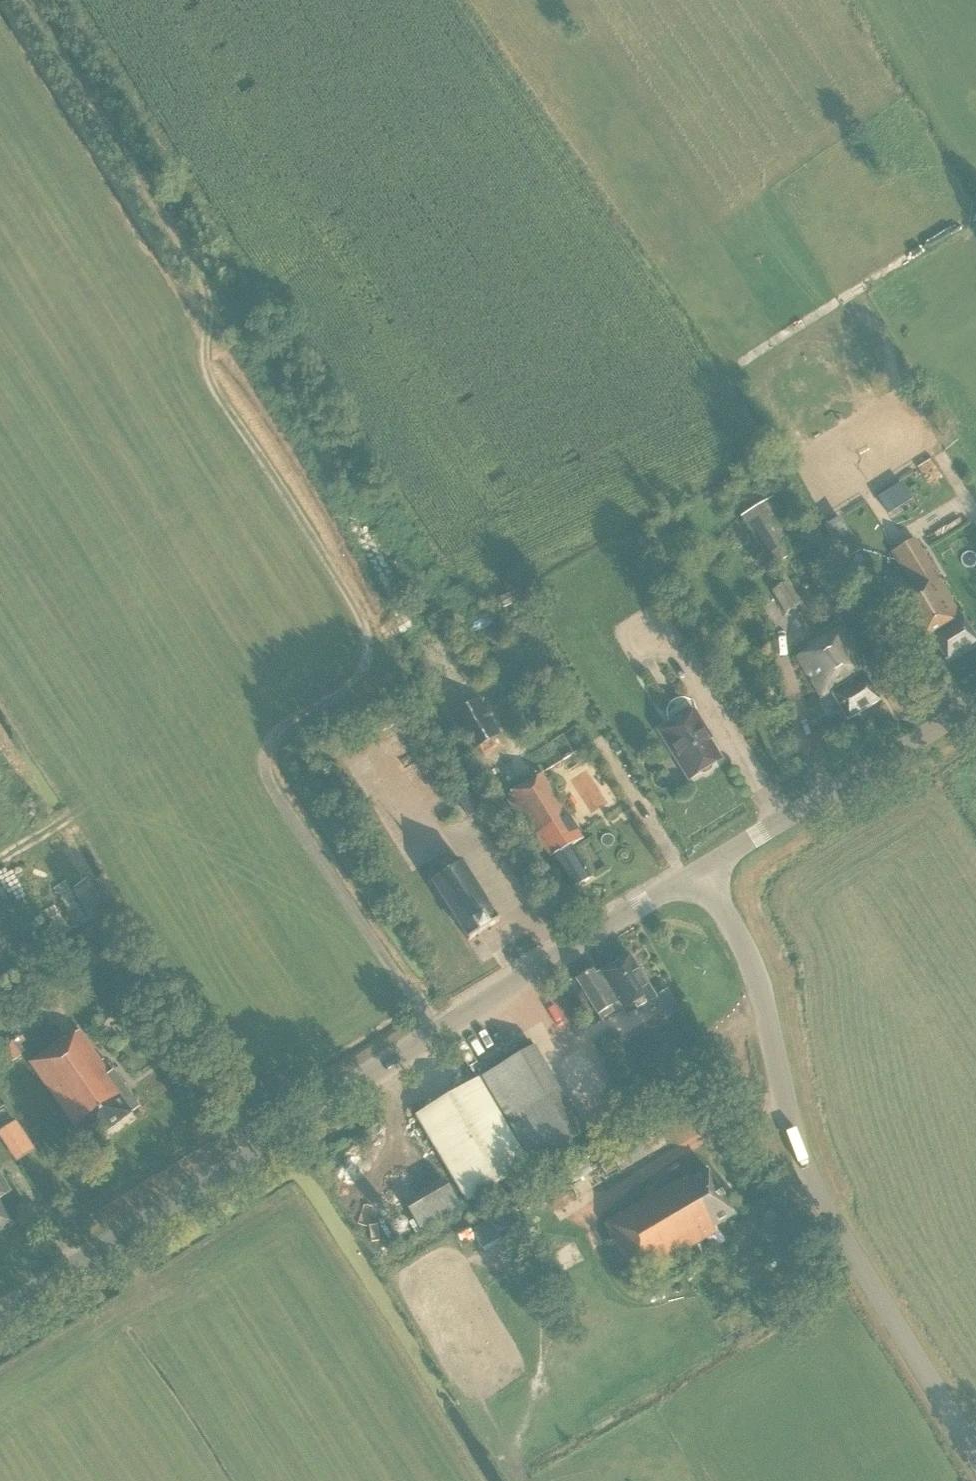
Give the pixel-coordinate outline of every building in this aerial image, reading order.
[(742,517),(772,566),(803,546),(773,497),(742,517)] [(894,553),(915,586),(892,600),(918,643),(932,635),(947,659),(975,641),(975,638),(916,540),(894,553)] [(844,594),(831,572),(817,580),(830,603),(844,594)] [(771,592),(784,613),(800,602),(787,582),(771,592)] [(848,720),(881,700),(863,670),(868,667),(843,624),(809,645),(811,649),(797,657),(822,696),(830,691),(848,720)] [(670,722),(671,724),(660,730),(689,777),(686,779),(687,780),(701,771),(705,772),(711,768),(712,764),(720,759),(703,731),(705,729),(695,713),(697,711),(694,705),(693,703),(691,702),(690,701),(688,700),(686,699),(683,698),(682,698),(680,699),(678,699),(676,699),(674,700),(672,702),(670,703),(670,704),(668,706),(667,709),(667,711),(667,712),(667,713),(667,716),(667,717),(667,718),(668,720),(670,722)] [(454,714),(474,748),(499,733),(478,699),(454,714)] [(571,890),(591,877),(572,846),(583,840),(543,774),(511,794),(551,858),(571,890)] [(479,811),(469,795),(460,800),(470,817),(479,811)] [(469,940),(500,921),(462,862),(448,859),(435,866),(432,881),(469,940)] [(601,972),(622,1007),(627,1017),(657,999),(630,954),(601,972)] [(622,1007),(601,972),(597,974),(594,969),(577,979),(601,1020),(622,1007)] [(88,1146),(139,1107),(112,1071),(108,1074),(77,1033),(66,1041),(64,1037),(30,1063),(88,1146)] [(21,1055),(12,1040),(0,1048),(0,1057),(5,1065),(21,1055)] [(584,1132),(535,1047),(483,1077),(532,1162),(584,1132)] [(479,1078),(416,1115),(466,1201),(529,1164),(479,1078)] [(665,1143),(654,1127),(665,1120),(661,1113),(615,1141),(613,1138),(604,1144),(620,1171),(665,1143)] [(16,1161),(35,1148),(26,1135),(7,1147),(16,1161)] [(352,1158),(352,1171),(370,1170),(369,1158),(352,1158)] [(562,1173),(570,1195),(595,1185),(587,1164),(562,1173)] [(735,1215),(708,1168),(688,1180),(686,1176),(606,1224),(629,1263),(634,1261),(644,1277),(720,1231),(718,1227),(735,1215)] [(11,1192),(0,1174),(0,1199),(11,1192)] [(444,1177),(402,1199),(415,1225),(457,1203),(444,1177)] [(380,1201),(388,1226),(401,1222),(392,1197),(380,1201)] [(11,1222),(0,1204),(0,1229),(11,1222)] [(470,1226),(480,1248),(495,1241),(485,1220),(470,1226)]
